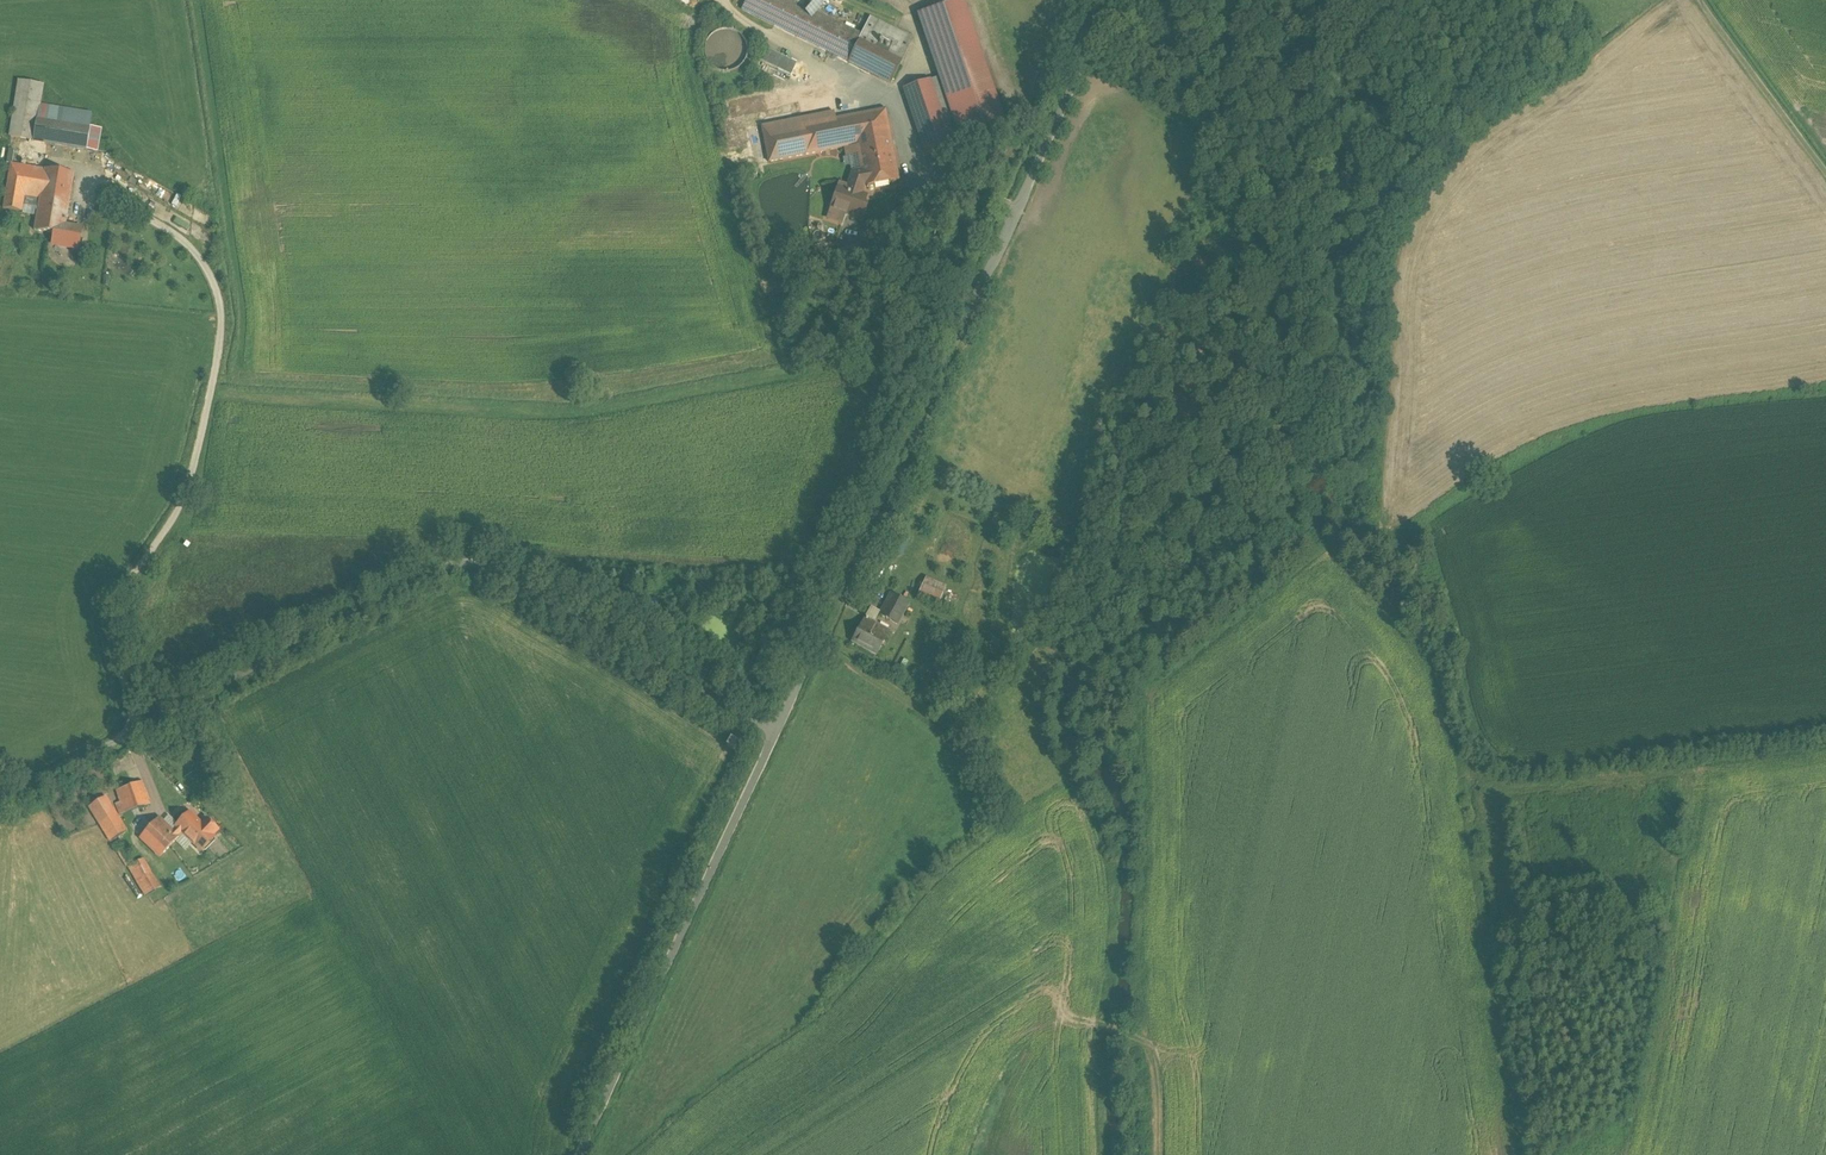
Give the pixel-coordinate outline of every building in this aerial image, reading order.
[(741,9),(891,85),(912,38),(870,17),(862,34),(806,6),(809,0),(745,0),(741,9)] [(916,14),(937,77),(931,79),(951,139),(1003,122),(964,0),(958,0),(916,14)] [(735,70),(742,66),(746,61),(747,55),(748,51),(747,46),(745,41),(741,36),(736,33),(729,30),(721,30),(714,33),(710,37),(706,43),(704,50),(705,57),(709,65),(718,71),(727,73),(735,70)] [(759,60),(790,75),(796,63),(765,47),(759,60)] [(931,79),(902,88),(925,156),(954,147),(951,139),(931,79)] [(20,80),(10,140),(88,154),(92,116),(47,108),(49,89),(20,80)] [(835,111),(809,116),(816,154),(844,149),(846,158),(848,157),(851,171),(863,169),(865,187),(899,181),(886,108),(836,118),(835,111)] [(809,116),(760,126),(768,164),(816,154),(809,116)] [(725,121),(731,148),(743,146),(737,118),(725,121)] [(39,202),(69,206),(74,175),(11,164),(3,209),(22,213),(24,197),(35,199),(34,201),(39,202)] [(845,215),(862,221),(865,209),(863,208),(867,195),(862,194),(865,187),(863,169),(851,171),(847,185),(839,182),(826,219),(842,224),(845,215)] [(64,236),(65,227),(69,206),(39,202),(34,231),(55,234),(64,236)] [(81,229),(65,227),(64,236),(55,234),(53,245),(77,249),(81,229)] [(906,536),(899,532),(889,552),(896,555),(906,536)] [(947,586),(925,576),(916,595),(938,604),(947,586)] [(879,614),(899,624),(904,614),(910,603),(891,593),(879,614)] [(890,631),(864,617),(851,641),(877,655),(890,631)] [(741,743),(732,738),(728,746),(732,749),(736,751),(741,743)] [(142,781),(116,792),(123,814),(149,809),(142,781)] [(111,797),(89,808),(146,899),(163,891),(147,859),(137,862),(123,841),(132,833),(111,797)] [(159,818),(139,841),(164,860),(180,845),(188,852),(194,846),(204,855),(227,836),(207,815),(203,820),(192,810),(171,829),(159,818)]
